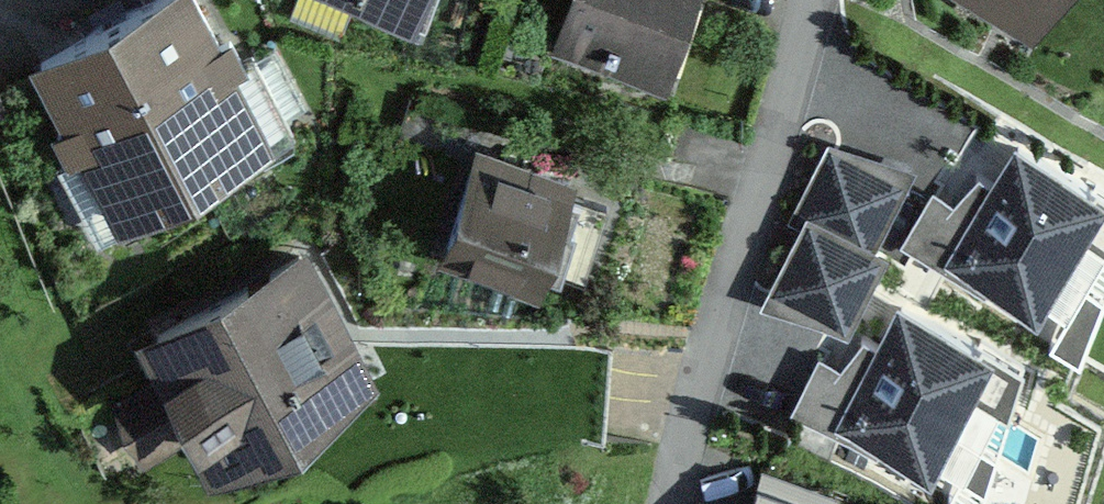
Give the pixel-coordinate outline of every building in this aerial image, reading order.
[(229,59),(243,51),(226,20),(214,26),(199,0),(112,0),(22,48),(56,111),(45,117),(61,148),(72,142),(110,214),(267,129),(229,59)] [(348,3),(409,25),(418,0),(291,0),(287,10),(338,30),(348,3)] [(691,0),(561,0),(546,45),(663,84),(691,0)] [(1044,0),(999,0),(1033,20),(1044,0)] [(979,170),(968,163),(944,192),(924,180),(892,236),(939,262),(942,257),(1041,316),(1086,235),(1103,246),(1103,191),(1002,130),(979,170)] [(907,161),(818,131),(782,212),(792,217),(798,205),(870,241),(907,161)] [(530,285),(567,172),(469,140),(432,254),(530,285)] [(870,241),(798,205),(792,217),(758,284),(839,325),(879,246),(870,241)] [(133,322),(159,370),(101,402),(134,462),(191,430),(206,458),(375,365),(300,230),(133,322)] [(887,291),(865,331),(853,324),(829,353),(809,340),(777,397),(825,423),(828,417),(927,477),(972,395),(989,406),(1009,363),(887,291)] [(829,488),(754,463),(740,503),(824,503),(829,488)]
